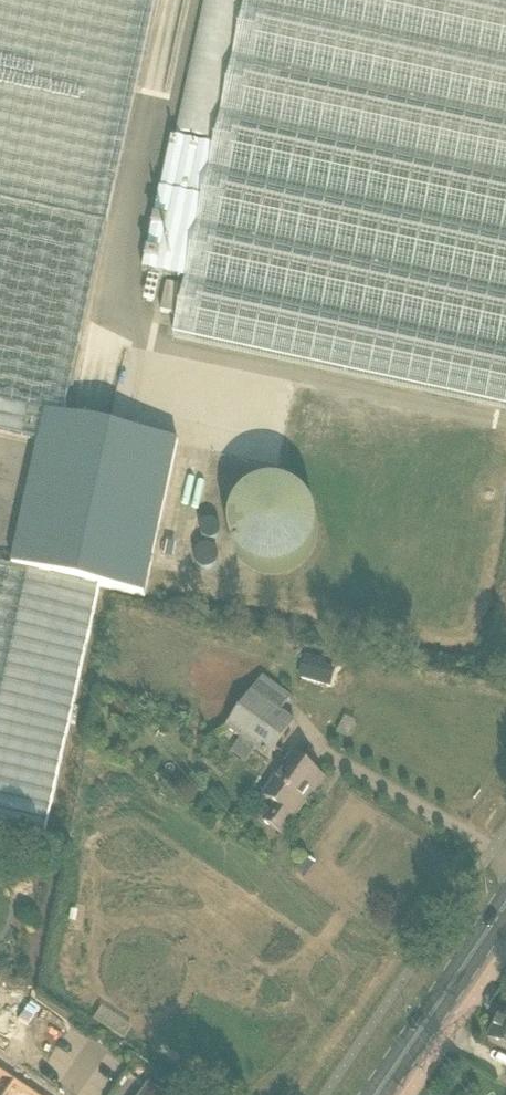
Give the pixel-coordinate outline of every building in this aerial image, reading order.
[(41,441),(48,414),(65,417),(89,306),(122,154),(158,0),(0,0),(0,432),(41,441)] [(216,144),(215,149),(203,202),(175,336),(505,408),(505,0),(245,0),(216,144)] [(161,193),(203,202),(215,149),(174,140),(161,193)] [(12,566),(101,586),(145,596),(179,442),(65,417),(48,414),(41,441),(12,566)] [(292,493),(280,489),(266,489),(254,493),(243,501),(235,511),(231,524),(232,537),(236,550),(244,560),(256,568),(270,572),(284,570),(297,564),(307,553),(313,540),(314,526),(310,512),(303,501),(292,493)] [(101,586),(12,566),(0,564),(0,828),(46,838),(101,586)] [(307,654),(300,677),(331,686),(336,669),(323,665),(325,659),(307,654)] [(296,723),(281,713),(292,698),(263,678),(227,729),(270,759),(296,723)] [(297,819),(295,817),(323,778),(293,757),(265,798),(276,805),(264,822),(285,836),(297,819)] [(501,1015),(490,1040),(505,1048),(505,1018),(501,1015)] [(148,1084),(139,1094),(164,1094),(148,1084)]
